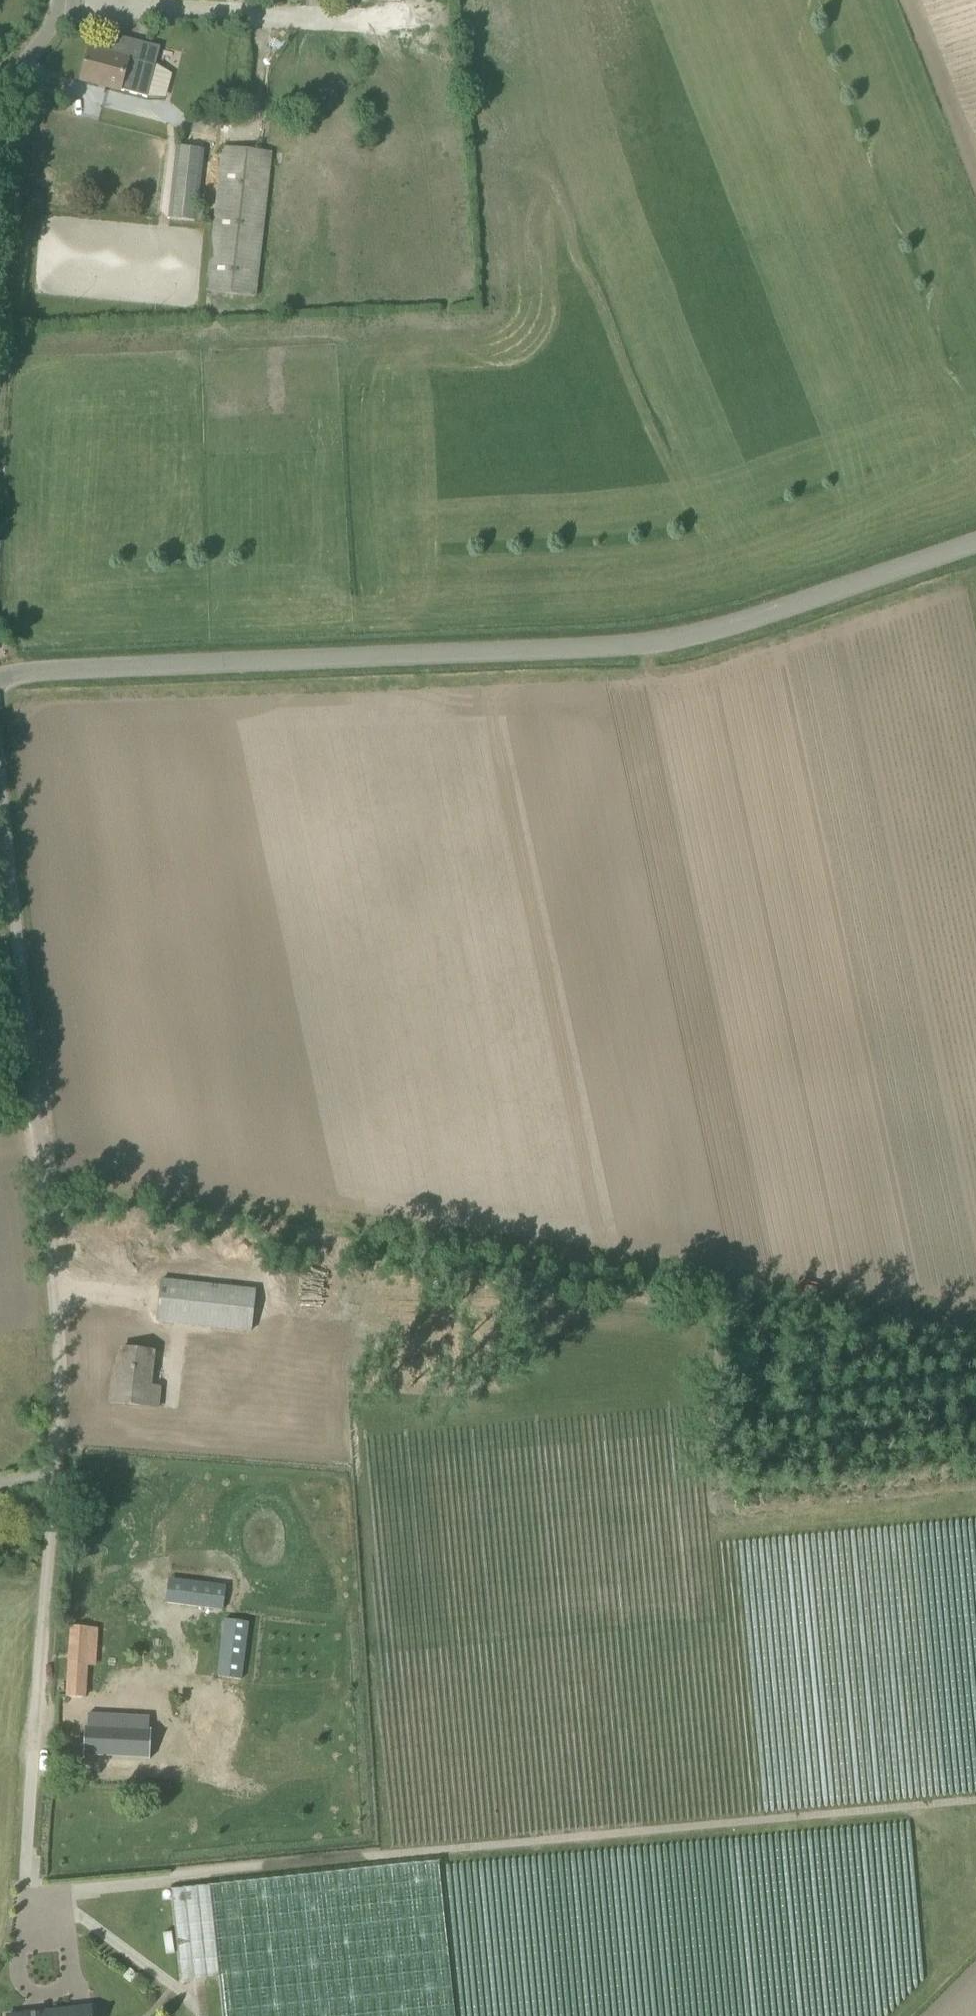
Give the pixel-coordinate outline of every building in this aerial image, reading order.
[(148,99),(161,50),(116,36),(111,54),(90,48),(81,80),(148,99)] [(196,222),(204,149),(178,146),(170,219),(196,222)] [(256,297),(271,157),(266,152),(222,147),(206,292),(256,297)] [(250,1330),(255,1290),(160,1280),(156,1320),(250,1330)] [(149,1385),(153,1352),(121,1348),(119,1374),(113,1373),(110,1403),(157,1408),(160,1387),(149,1385)] [(208,1582),(205,1606),(224,1609),(227,1584),(208,1582)] [(225,1619),(223,1638),(248,1641),(250,1622),(225,1619)] [(84,1698),(88,1627),(72,1626),(68,1697),(84,1698)] [(85,1724),(83,1753),(150,1756),(152,1727),(149,1727),(150,1714),(133,1713),(132,1726),(118,1725),(119,1712),(88,1711),(87,1724),(85,1724)] [(439,1862),(171,1889),(181,1980),(220,1976),(224,2015),(456,2015),(439,1862)] [(91,2008),(11,2015),(92,2015),(91,2008)]
